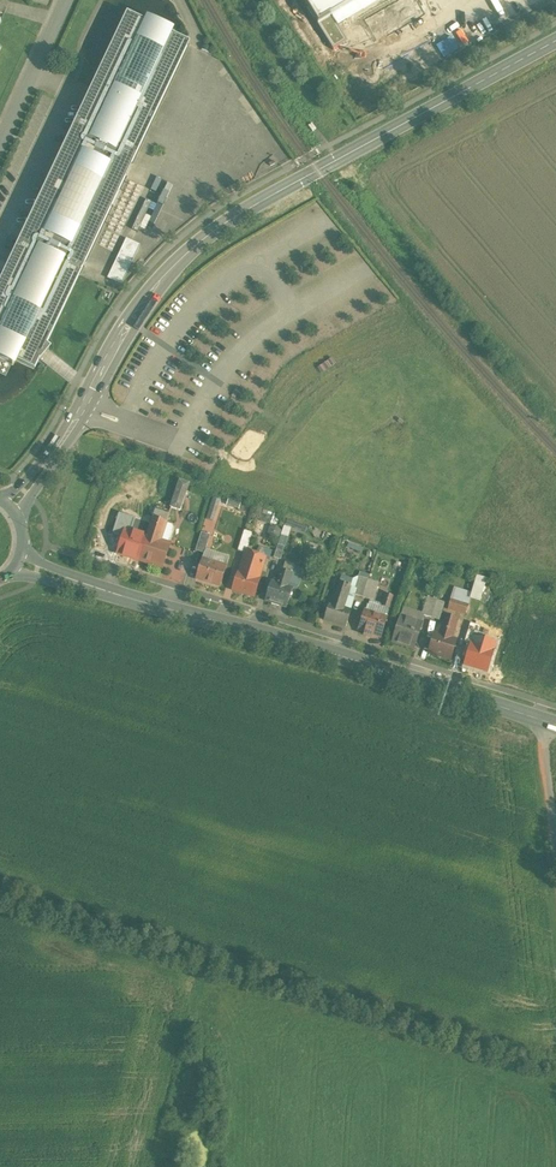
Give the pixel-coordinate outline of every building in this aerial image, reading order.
[(0,296),(0,357),(13,363),(14,359),(40,370),(45,360),(46,361),(50,356),(55,350),(51,347),(193,46),(132,18),(0,296)] [(127,241),(108,279),(121,286),(140,248),(127,241)] [(168,475),(162,473),(160,479),(166,481),(168,475)] [(180,481),(171,507),(180,510),(189,484),(180,481)] [(214,499),(207,519),(213,521),(220,500),(214,499)] [(230,500),(228,506),(241,509),(242,503),(230,500)] [(139,508),(130,505),(124,523),(133,526),(139,508)] [(170,511),(157,507),(149,529),(150,529),(163,533),(170,511)] [(300,525),(293,522),(291,529),(298,531),(300,525)] [(169,525),(168,533),(178,534),(178,526),(169,525)] [(147,536),(131,531),(123,555),(139,561),(150,529),(149,529),(147,536)] [(163,533),(150,529),(139,561),(162,568),(170,544),(160,541),(163,533)] [(245,530),(238,551),(247,553),(253,533),(245,530)] [(211,535),(202,532),(196,551),(205,554),(211,535)] [(268,550),(260,548),(257,556),(265,558),(268,550)] [(250,553),(247,561),(243,560),(234,591),(254,597),(260,578),(259,578),(265,558),(257,556),(250,553)] [(227,567),(202,559),(196,579),(220,587),(227,567)] [(281,569),(277,583),(271,581),(265,601),(273,603),(272,604),(279,606),(280,606),(287,608),(293,588),(288,587),(289,583),(294,584),(299,571),(294,569),(294,566),(285,564),(283,570),(281,569)] [(479,575),(473,599),(484,602),(490,578),(479,575)] [(360,576),(354,595),(363,598),(369,579),(360,576)] [(379,583),(369,579),(363,598),(373,601),(379,583)] [(337,582),(330,603),(324,620),(346,627),(354,600),(347,598),(351,587),(337,582)] [(386,594),(382,606),(390,609),(394,596),(386,594)] [(437,600),(428,597),(422,616),(432,618),(437,600)] [(469,604),(451,599),(448,609),(465,615),(469,604)] [(376,611),(368,609),(368,612),(365,611),(359,630),(372,634),(371,635),(380,637),(380,636),(381,636),(387,618),(375,614),(376,611)] [(440,635),(435,633),(429,653),(451,660),(457,640),(451,638),(457,619),(446,615),(440,635)] [(423,623),(401,616),(392,641),(415,649),(423,623)]
